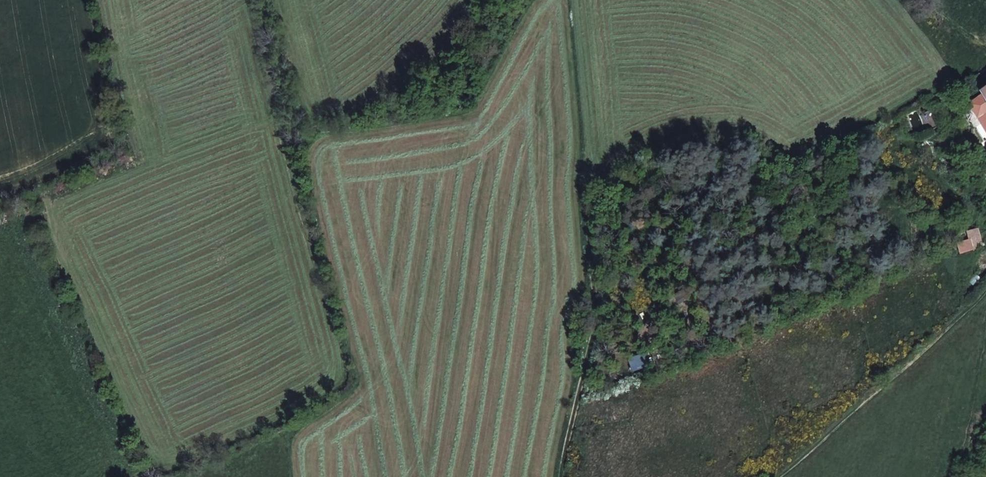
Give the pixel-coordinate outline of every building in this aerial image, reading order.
[(967,104),(977,118),(985,112),(985,86),(979,91),(981,95),(967,104)] [(985,132),(985,112),(977,118),(985,132)]
